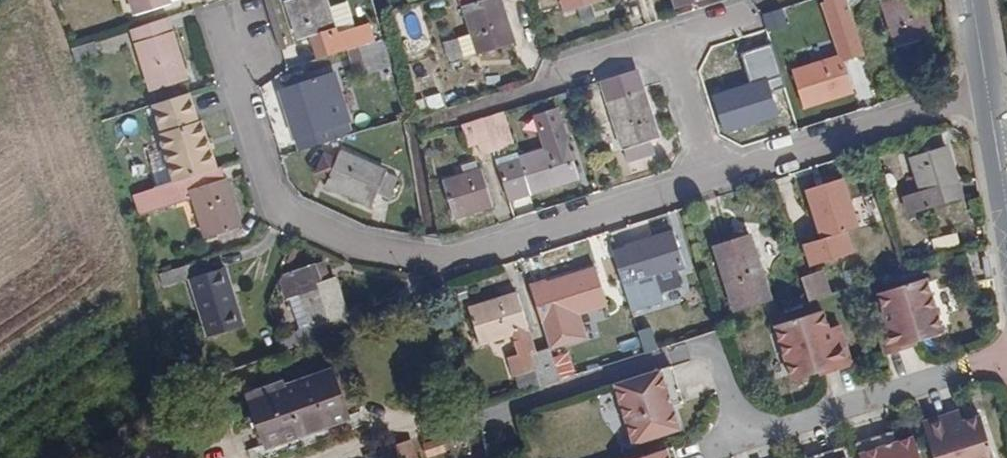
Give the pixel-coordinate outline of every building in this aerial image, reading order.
[(170,1),(170,0),(130,0),(134,15),(172,4),(170,1)] [(375,41),(370,24),(356,29),(353,23),(335,27),(326,0),(290,0),(286,1),(298,39),(310,36),(312,42),(323,39),(329,55),(356,47),(375,41)] [(472,34),(478,54),(515,42),(502,0),(461,0),(472,34)] [(565,12),(578,8),(591,4),(601,0),(562,0),(565,12)] [(677,9),(705,0),(674,0),(677,9)] [(826,1),(823,3),(833,34),(838,33),(839,36),(856,30),(847,1),(851,0),(826,0),(826,1)] [(921,0),(881,0),(899,46),(933,35),(921,0)] [(591,4),(578,8),(582,22),(596,17),(591,4)] [(190,80),(168,17),(130,30),(151,92),(190,80)] [(773,50),(766,28),(752,33),(757,56),(773,50)] [(478,54),(472,34),(458,38),(464,58),(478,54)] [(323,39),(312,42),(317,59),(329,55),(323,39)] [(382,54),(378,40),(375,41),(356,47),(360,59),(382,54)] [(72,48),(77,61),(98,54),(95,41),(72,48)] [(853,92),(839,49),(821,54),(822,60),(793,70),(805,107),(853,92)] [(385,66),(382,54),(360,59),(364,73),(385,66)] [(623,149),(639,144),(659,137),(636,69),(602,80),(620,140),(623,149)] [(289,87),(301,84),(298,77),(287,81),(289,87)] [(333,127),(320,86),(318,78),(301,84),(289,87),(281,90),(296,138),(299,138),(303,150),(355,134),(351,121),(333,127)] [(778,116),(766,78),(714,94),(725,133),(778,116)] [(339,80),(320,86),(333,127),(351,121),(339,80)] [(197,90),(102,121),(107,134),(166,115),(182,162),(218,149),(197,90)] [(444,105),(441,92),(426,97),(429,109),(444,105)] [(514,145),(504,112),(461,126),(468,148),(478,145),(482,156),(514,145)] [(642,157),(639,144),(623,149),(620,140),(613,143),(621,163),(642,157)] [(532,193),(580,178),(567,142),(521,157),(532,193)] [(908,215),(961,197),(946,146),(911,157),(921,191),(904,197),(908,215)] [(342,151),(339,158),(332,171),(325,185),(371,206),(378,193),(389,198),(399,177),(342,151)] [(332,171),(339,158),(330,154),(324,167),(332,171)] [(464,174),(482,168),(479,159),(462,165),(464,174)] [(222,166),(201,173),(204,185),(226,179),(222,166)] [(494,205),(482,168),(464,174),(444,181),(456,217),(494,205)] [(132,196),(141,216),(192,199),(206,239),(242,227),(226,179),(204,185),(201,173),(132,196)] [(822,238),(885,219),(877,191),(849,199),(842,178),(807,189),(822,238)] [(684,266),(673,230),(612,250),(623,286),(655,276),(660,293),(681,286),(677,269),(684,266)] [(959,243),(956,232),(932,240),(934,252),(959,243)] [(772,299),(750,234),(714,245),(735,311),(772,299)] [(165,288),(188,281),(214,272),(210,258),(160,274),(165,288)] [(322,281),(331,278),(325,261),(316,264),(322,281)] [(321,340),(365,325),(360,308),(347,311),(335,277),(331,278),(322,281),(316,264),(289,272),(282,290),(285,299),(289,298),(299,295),(310,327),(315,325),(321,340)] [(214,272),(188,281),(208,338),(245,324),(226,268),(214,272)] [(607,302),(596,269),(531,289),(542,323),(607,302)] [(809,301),(830,294),(823,271),(803,278),(809,301)] [(870,315),(883,355),(916,344),(914,341),(941,332),(923,277),(876,293),(882,311),(870,315)] [(529,330),(517,292),(469,308),(481,346),(529,330)] [(300,331),(310,327),(299,295),(289,298),(300,331)] [(781,336),(797,383),(851,365),(842,339),(846,338),(835,305),(795,318),(799,330),(781,336)] [(304,346),(321,340),(315,325),(310,327),(300,331),(304,346)] [(644,353),(658,348),(652,326),(638,331),(644,353)] [(540,386),(576,375),(568,352),(553,357),(550,348),(530,354),(540,386)] [(615,385),(634,444),(679,429),(671,404),(681,400),(670,367),(615,385)] [(266,446),(348,417),(331,370),(250,399),(266,446)] [(923,423),(935,457),(996,457),(981,414),(963,420),(960,410),(923,423)] [(860,457),(921,457),(914,436),(894,442),(892,436),(857,447),(860,457)] [(446,451),(441,438),(424,443),(430,457),(446,451)] [(383,457),(415,457),(409,439),(380,450),(383,457)] [(641,457),(676,457),(673,448),(641,457)] [(380,450),(366,455),(367,457),(383,457),(380,450)]
